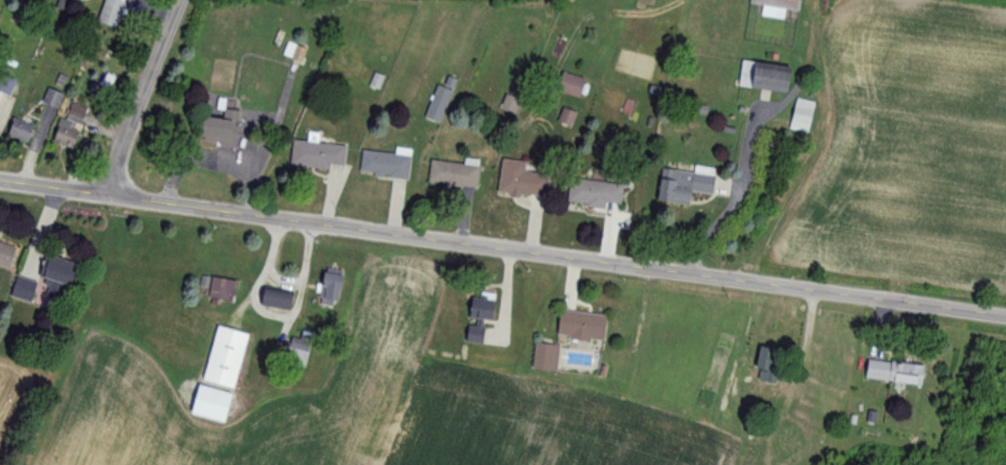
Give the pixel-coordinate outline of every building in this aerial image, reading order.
[(123,0),(103,0),(99,25),(118,28),(123,0)] [(762,6),(761,17),(784,20),(785,11),(798,12),(800,0),(750,0),(750,5),(762,6)] [(301,62),(305,49),(287,43),(283,56),(301,62)] [(739,89),(786,94),(789,66),(742,61),(739,89)] [(585,79),(561,71),(555,90),(578,98),(585,79)] [(0,74),(0,92),(11,96),(16,80),(0,74)] [(437,85),(425,119),(440,124),(456,81),(447,78),(444,87),(437,85)] [(57,110),(62,94),(48,89),(43,105),(57,110)] [(807,135),(815,103),(797,99),(789,130),(807,135)] [(72,150),(87,109),(67,101),(52,143),(72,150)] [(202,117),(198,143),(234,148),(239,112),(218,109),(217,119),(202,117)] [(570,126),(575,114),(564,110),(558,121),(570,126)] [(7,137),(26,145),(34,126),(14,118),(7,137)] [(291,169),(345,170),(345,144),(291,143),(291,169)] [(408,179),(410,151),(396,150),(396,154),(362,152),(360,176),(408,179)] [(431,161),(429,185),(477,189),(479,160),(464,159),(464,164),(431,161)] [(527,163),(502,160),(497,193),(547,200),(550,172),(526,168),(527,163)] [(657,203),(688,208),(690,192),(711,195),(715,170),(695,167),(694,174),(662,169),(657,203)] [(623,184),(571,180),(568,206),(607,209),(607,205),(621,206),(623,184)] [(0,243),(0,266),(8,269),(15,248),(0,243)] [(74,262),(46,254),(39,278),(49,281),(46,293),(64,298),(74,262)] [(339,272),(321,272),(321,304),(339,304),(339,272)] [(203,280),(205,303),(236,299),(234,276),(203,280)] [(24,290),(17,288),(14,297),(30,302),(36,284),(27,281),(24,290)] [(285,312),(293,294),(267,283),(260,301),(285,312)] [(483,343),(485,320),(492,321),(495,296),(470,293),(467,321),(468,321),(466,341),(483,343)] [(557,336),(603,341),(605,314),(559,310),(557,336)] [(203,380),(233,388),(247,333),(217,326),(203,380)] [(757,382),(778,382),(779,349),(758,348),(757,382)] [(865,378),(922,385),(924,365),(867,359),(865,378)] [(192,415),(223,419),(224,406),(208,405),(210,388),(196,387),(192,415)] [(779,441),(794,445),(796,436),(781,432),(779,441)]
